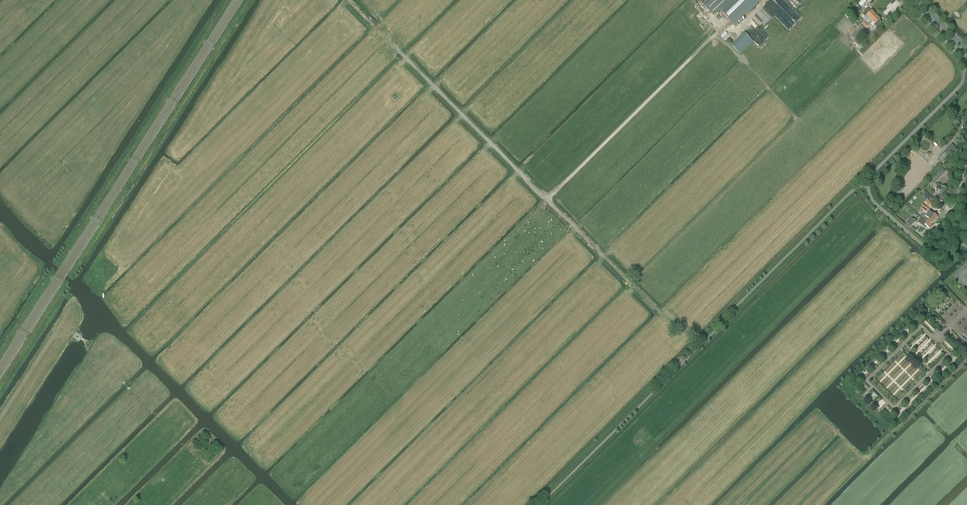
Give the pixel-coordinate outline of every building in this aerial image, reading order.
[(761,0),(760,0),(701,0),(700,1),(713,15),(719,9),(735,26),(761,0)] [(765,8),(753,20),(759,26),(763,22),(766,25),(774,17),(765,8)] [(864,27),(876,15),(871,11),(871,12),(868,9),(862,14),(866,17),(869,19),(862,25),(864,27)] [(869,26),(873,23),(875,25),(874,26),(877,29),(882,23),(880,20),(876,15),(864,27),(867,29),(870,26),(869,26)] [(863,33),(861,30),(859,28),(850,37),(854,41),(863,33)] [(721,37),(726,42),(731,36),(726,31),(721,37)] [(753,42),(745,33),(732,45),(740,54),(753,42)] [(854,43),(859,47),(863,42),(859,38),(854,43)] [(931,180),(933,182),(945,171),(942,169),(931,180)] [(947,188),(941,187),(941,188),(937,187),(935,192),(939,193),(937,201),(943,202),(947,188)] [(923,195),(931,201),(933,198),(925,192),(923,195)] [(934,223),(938,217),(929,211),(925,217),(927,218),(934,223)] [(929,229),(934,223),(927,218),(924,221),(920,219),(918,222),(925,228),(926,226),(929,229)] [(910,219),(906,223),(905,225),(909,229),(911,227),(916,221),(910,219)]
